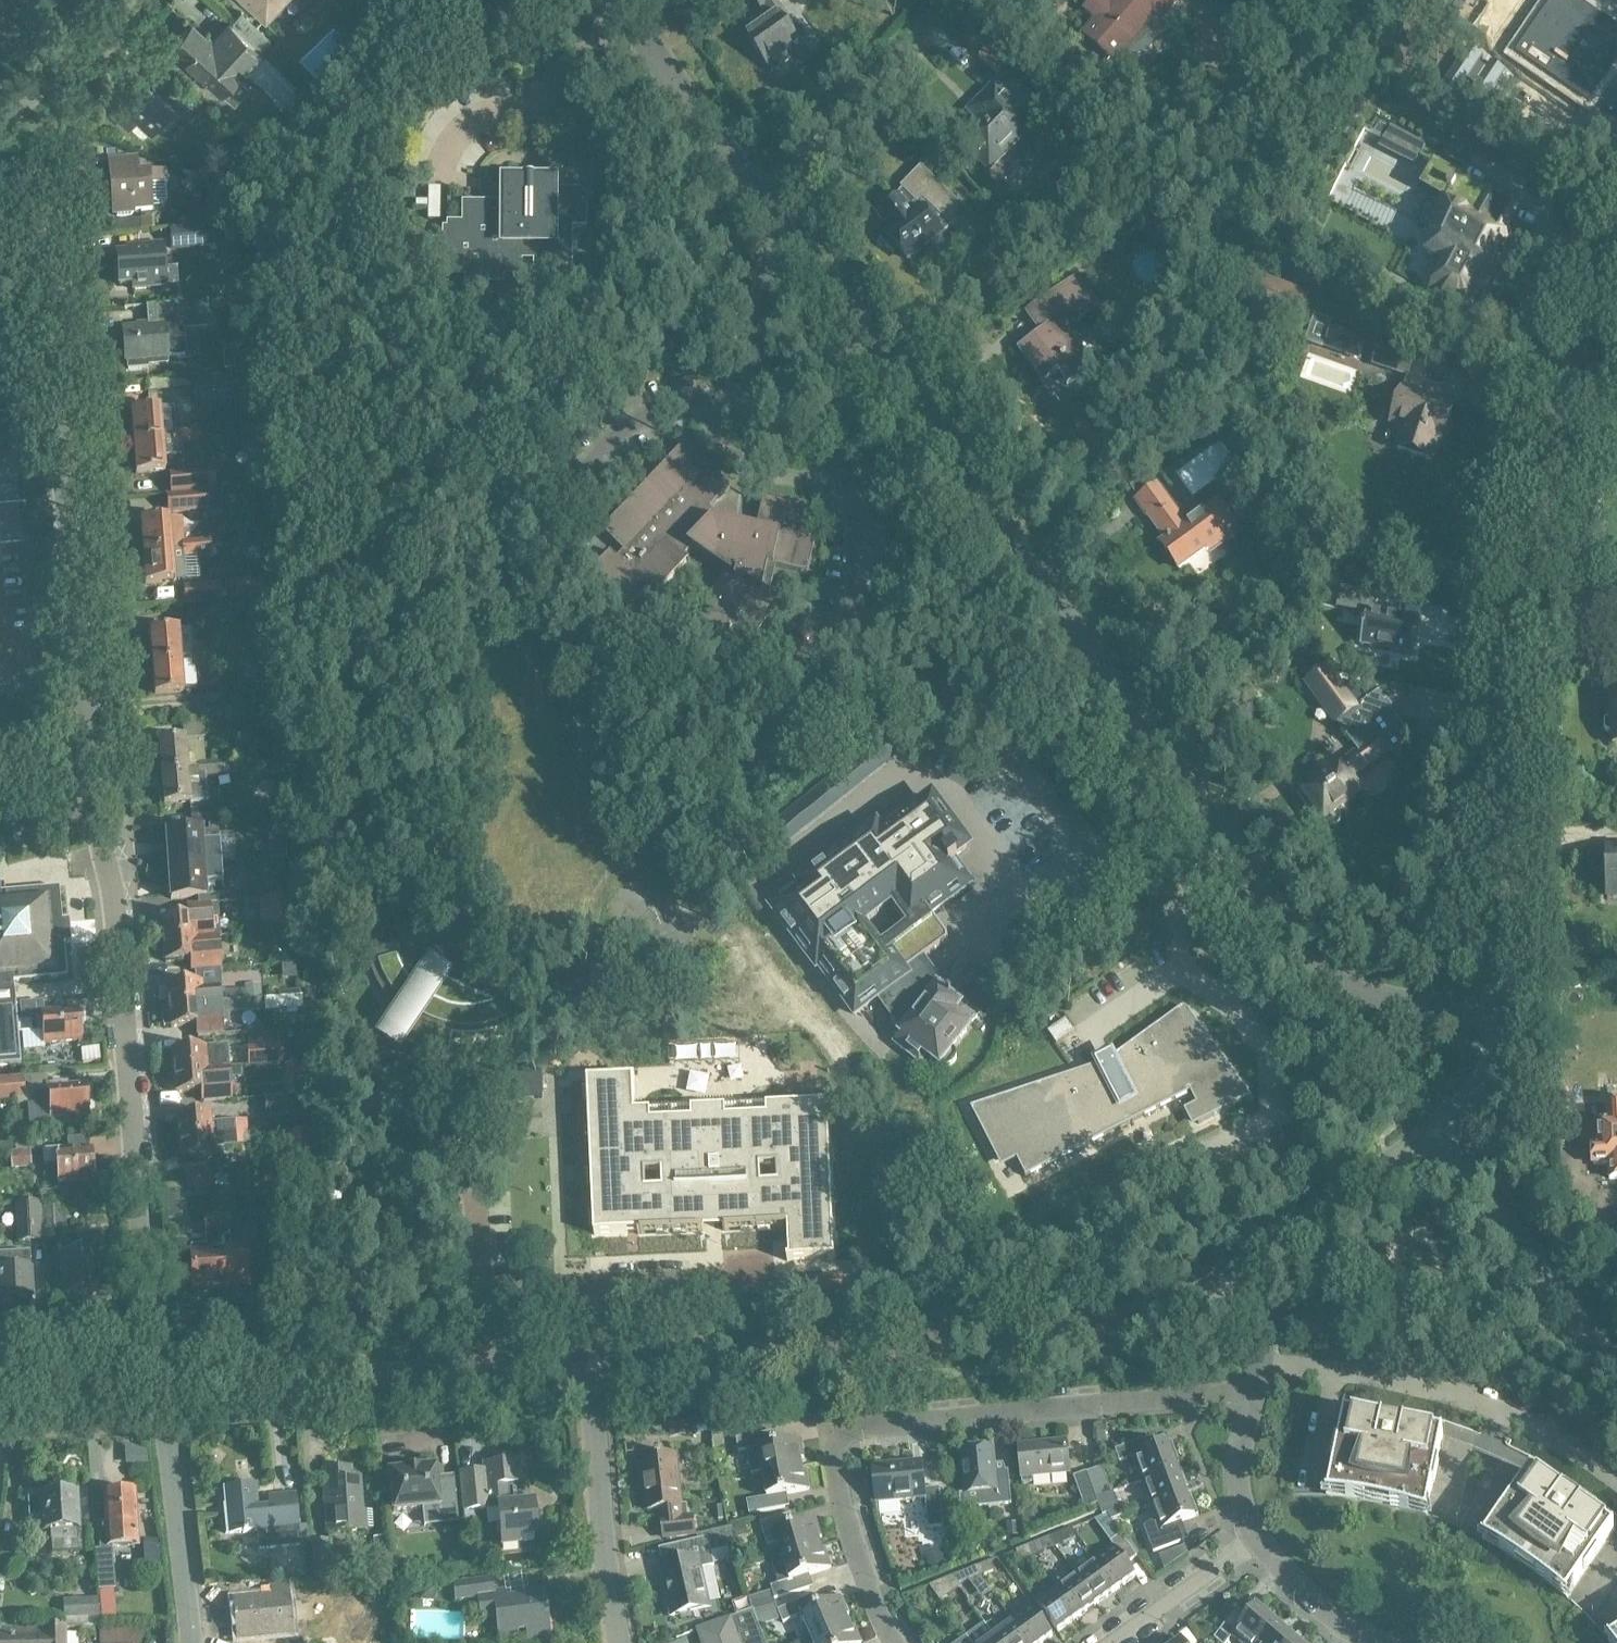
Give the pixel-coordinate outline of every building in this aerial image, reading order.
[(266,20),(284,0),(244,0),(266,20)] [(313,9),(322,0),(303,0),(313,9)] [(741,29),(771,71),(788,59),(784,52),(798,41),(788,27),(793,24),(776,0),(755,0),(762,9),(766,6),(774,18),(769,22),(765,16),(762,14),(741,29)] [(1126,49),(1131,54),(1139,56),(1147,55),(1152,48),(1153,40),(1150,33),(1144,28),(1162,8),(1167,14),(1179,0),(1115,0),(1111,4),(1106,0),(1095,0),(1087,10),(1098,20),(1085,35),(1115,61),(1126,49)] [(1593,0),(1551,0),(1550,1),(1554,3),(1541,20),(1552,28),(1544,39),(1569,58),(1560,69),(1588,90),(1595,80),(1594,80),(1606,63),(1607,64),(1616,50),(1616,18),(1593,0)] [(371,8),(360,30),(374,36),(384,14),(371,8)] [(240,9),(232,18),(263,47),(271,38),(240,9)] [(192,24),(171,46),(213,84),(214,83),(234,102),(249,85),(237,75),(260,51),(230,23),(221,34),(221,35),(213,43),(192,24)] [(111,114),(128,128),(130,128),(138,120),(151,131),(171,109),(140,81),(120,103),(111,114)] [(183,115),(185,113),(195,102),(197,101),(175,81),(162,95),(183,115)] [(1032,119),(1044,107),(1016,81),(1005,93),(997,85),(983,100),(986,103),(974,115),(978,120),(960,138),(983,161),(993,151),(997,154),(1001,153),(1006,151),(1035,122),(1032,119)] [(314,99),(304,90),(286,109),(296,119),(314,99)] [(195,102),(185,113),(192,120),(202,108),(195,102)] [(265,140),(242,118),(229,132),(252,154),(265,140)] [(1439,151),(1426,145),(1428,142),(1391,123),(1379,147),(1415,166),(1421,156),(1433,162),(1439,151)] [(221,171),(231,180),(245,164),(235,155),(221,171)] [(167,201),(166,182),(167,182),(166,169),(149,170),(148,169),(138,170),(136,156),(109,158),(113,211),(117,214),(131,213),(134,210),(152,208),(152,207),(163,206),(167,201)] [(1490,191),(1435,162),(1421,187),(1435,194),(1420,224),(1438,233),(1427,253),(1446,263),(1431,291),(1439,295),(1438,296),(1440,301),(1444,304),(1449,307),(1454,308),(1459,307),(1460,306),(1468,310),(1483,282),(1487,284),(1498,263),(1493,261),(1521,206),(1490,189),(1490,191)] [(985,231),(919,166),(899,188),(903,192),(897,198),(878,210),(892,231),(889,233),(906,257),(923,245),(934,261),(951,248),(940,233),(950,227),(967,244),(985,231)] [(423,243),(423,255),(427,255),(427,262),(449,262),(449,278),(464,278),(463,298),(469,298),(469,301),(484,301),(485,280),(502,280),(502,272),(520,272),(520,258),(533,258),(533,272),(552,272),(552,267),(570,267),(571,237),(568,237),(568,229),(586,229),(586,228),(583,228),(583,198),(578,193),(553,193),(553,182),(519,181),(518,177),(515,173),(510,172),(506,173),(502,177),(501,181),(501,204),(462,203),(462,224),(447,224),(446,243),(423,243)] [(427,188),(427,220),(439,220),(440,188),(427,188)] [(141,227),(140,217),(129,218),(130,228),(141,227)] [(140,217),(141,227),(149,226),(148,217),(140,217)] [(213,251),(213,247),(213,245),(217,245),(216,227),(211,227),(172,229),(173,243),(173,248),(204,246),(205,252),(213,251)] [(165,287),(165,283),(161,245),(130,248),(130,253),(116,255),(119,285),(132,284),(133,290),(165,287)] [(1042,332),(1019,348),(1043,380),(1059,369),(1068,382),(1093,364),(1064,324),(1069,321),(1072,324),(1099,305),(1078,275),(1027,312),(1042,332)] [(1312,293),(1267,276),(1258,297),(1296,312),(1300,302),(1307,305),(1312,293)] [(150,325),(124,328),(126,358),(128,358),(129,367),(148,365),(148,356),(168,355),(168,354),(186,353),(184,325),(208,323),(206,299),(148,304),(150,325)] [(1324,345),(1362,359),(1370,338),(1331,324),(1324,345)] [(1379,343),(1372,364),(1409,376),(1416,355),(1379,343)] [(246,375),(191,379),(193,404),(248,400),(246,375)] [(1404,393),(1395,418),(1411,423),(1403,447),(1428,456),(1436,432),(1441,433),(1449,408),(1404,393)] [(188,407),(189,420),(226,418),(225,405),(188,407)] [(160,408),(130,410),(133,441),(173,438),(173,431),(174,431),(173,423),(161,424),(160,411),(160,408)] [(0,414),(0,427),(18,426),(17,413),(0,414)] [(0,427),(0,440),(20,439),(18,426),(0,427)] [(199,429),(187,430),(188,444),(202,443),(201,436),(200,429),(199,429)] [(174,431),(173,431),(173,438),(174,443),(181,442),(182,444),(188,444),(187,430),(174,431)] [(173,438),(133,441),(135,473),(165,471),(164,456),(182,455),(182,444),(181,442),(174,443),(173,438)] [(0,440),(0,454),(21,452),(20,439),(0,440)] [(612,551),(591,574),(592,575),(593,573),(636,614),(688,559),(690,561),(691,560),(686,555),(695,544),(729,567),(680,643),(707,661),(719,641),(744,657),(781,600),(770,593),(777,565),(809,572),(816,542),(815,542),(814,544),(799,541),(808,505),(765,495),(757,532),(717,522),(721,518),(711,508),(731,487),(730,485),(728,487),(686,447),(607,532),(605,530),(604,531),(625,551),(619,558),(612,551)] [(0,454),(0,467),(22,465),(21,452),(0,454)] [(0,467),(0,480),(23,478),(22,465),(0,467)] [(168,473),(170,493),(215,489),(213,469),(168,473)] [(0,480),(0,494),(24,492),(23,478),(0,480)] [(1160,486),(1138,501),(1147,514),(1149,513),(1169,541),(1163,545),(1180,569),(1222,540),(1225,544),(1240,533),(1219,504),(1187,526),(1160,486)] [(0,494),(0,507),(25,505),(24,492),(0,494)] [(205,492),(165,495),(166,513),(207,509),(205,492)] [(0,507),(0,520),(26,518),(25,505),(0,507)] [(169,518),(139,521),(141,552),(182,548),(183,556),(198,555),(196,541),(183,542),(181,517),(169,518)] [(0,520),(0,533),(27,531),(26,518),(0,520)] [(0,533),(0,547),(28,544),(27,531),(0,533)] [(209,540),(196,541),(198,555),(211,554),(211,546),(210,546),(210,545),(210,540),(209,540)] [(182,548),(141,552),(144,584),(183,580),(183,579),(185,579),(184,567),(183,556),(182,548)] [(1347,580),(1360,584),(1365,572),(1352,567),(1347,580)] [(184,602),(208,600),(219,599),(218,584),(182,586),(184,602)] [(1374,611),(1377,596),(1342,589),(1339,607),(1367,612),(1361,647),(1415,657),(1422,620),(1374,611)] [(182,657),(180,628),(150,630),(152,661),(182,659),(182,657)] [(220,649),(205,650),(206,664),(221,663),(220,649)] [(206,664),(205,650),(192,651),(193,656),(193,665),(206,664)] [(182,659),(152,661),(155,693),(184,691),(182,661),(182,659)] [(1334,722),(1357,705),(1329,665),(1306,681),(1334,722)] [(1378,690),(1357,705),(1334,722),(1355,750),(1355,751),(1356,750),(1366,765),(1388,750),(1391,755),(1413,740),(1378,690)] [(1605,723),(1605,729),(1609,733),(1612,732),(1613,744),(1616,744),(1616,691),(1610,692),(1612,717),(1609,718),(1605,723)] [(253,694),(253,707),(271,706),(271,694),(253,694)] [(183,739),(158,741),(161,772),(204,769),(205,778),(219,777),(218,761),(204,762),(202,738),(204,738),(202,716),(181,718),(183,739)] [(276,750),(259,745),(256,758),(273,762),(276,750)] [(1355,751),(1355,750),(1328,770),(1325,765),(1309,776),(1313,781),(1296,794),(1307,809),(1311,806),(1325,825),(1332,829),(1336,829),(1338,827),(1340,825),(1340,817),(1336,813),(1361,794),(1349,777),(1366,765),(1356,750),(1355,751)] [(218,761),(219,777),(233,776),(231,760),(218,761)] [(163,798),(163,803),(207,800),(206,783),(202,783),(201,778),(205,778),(204,769),(161,772),(162,788),(158,789),(158,798),(163,798)] [(966,846),(967,845),(966,844),(966,843),(965,842),(935,801),(935,800),(934,800),(933,799),(932,799),(931,799),(930,799),(929,799),(928,800),(882,834),(876,827),(799,884),(802,889),(774,910),(817,968),(819,966),(855,1014),(874,1000),(871,996),(925,957),(943,943),(938,936),(943,932),(934,919),(935,918),(931,913),(970,884),(954,862),(958,860),(955,856),(964,849),(965,849),(966,848),(966,847),(966,846)] [(214,809),(189,810),(190,824),(215,822),(214,809)] [(168,866),(220,862),(218,830),(166,833),(168,866)] [(1616,847),(1616,854),(1607,854),(1608,888),(1616,888),(1616,847)] [(222,892),(220,862),(168,866),(170,898),(196,897),(197,904),(210,903),(230,902),(238,901),(237,891),(222,892)] [(17,1007),(15,990),(11,990),(10,982),(64,977),(61,944),(68,943),(66,920),(59,920),(56,887),(0,892),(0,1009),(17,1007)] [(260,900),(262,923),(262,925),(294,923),(292,898),(260,900)] [(210,903),(197,904),(187,905),(187,916),(161,918),(162,921),(156,921),(157,936),(163,936),(163,939),(212,936),(210,903)] [(218,935),(212,936),(163,939),(165,961),(188,959),(189,971),(221,968),(220,956),(218,935)] [(367,954),(366,954),(370,968),(375,982),(383,995),(392,1007),(379,1019),(382,1023),(386,1027),(379,1037),(395,1048),(402,1039),(416,1046),(431,1051),(446,1055),(450,1036),(468,1038),(486,1035),(499,1032),(511,1026),(510,1025),(508,1026),(497,1002),(491,1005),(486,1002),(397,962),(395,957),(387,960),(384,950),(367,954)] [(874,1000),(899,1034),(908,1022),(921,1006),(927,999),(943,980),(925,957),(871,996),(874,1000)] [(947,984),(943,980),(927,999),(921,1006),(908,1022),(899,1034),(897,1036),(899,1038),(895,1043),(919,1064),(927,1054),(940,1064),(945,1065),(948,1066),(952,1064),(955,1061),(957,1057),(957,1054),(955,1049),(952,1047),(976,1018),(954,1000),(978,971),(966,961),(947,984)] [(224,1000),(262,998),(260,984),(245,986),(244,987),(220,989),(220,986),(203,987),(203,983),(222,981),(221,969),(196,973),(197,981),(166,983),(168,1004),(221,1000),(224,1000)] [(289,997),(262,998),(224,1000),(226,1014),(289,1010),(289,997)] [(224,1000),(221,1000),(168,1004),(170,1026),(195,1024),(196,1035),(197,1035),(224,1033),(223,1022),(226,1022),(226,1014),(224,1000)] [(17,1007),(0,1009),(0,1067),(22,1065),(17,1007)] [(1098,1065),(970,1107),(997,1160),(1000,1158),(999,1155),(1011,1149),(1026,1177),(1159,1108),(1190,1093),(1196,1104),(1192,1106),(1199,1120),(1197,1121),(1199,1124),(1251,1097),(1188,1010),(1187,1009),(1186,1008),(1184,1007),(1182,1007),(1181,1008),(1114,1057),(1112,1059),(1112,1061),(1112,1063),(1114,1064),(1104,1069),(1103,1067),(1102,1066),(1100,1065),(1098,1065)] [(76,1010),(41,1014),(43,1042),(78,1039),(76,1010)] [(1074,1031),(1066,1019),(1048,1031),(1056,1044),(1074,1031)] [(224,1033),(197,1035),(198,1047),(172,1049),(173,1069),(239,1065),(239,1057),(204,1060),(203,1047),(225,1045),(224,1033)] [(369,1051),(379,1058),(380,1059),(385,1051),(374,1044),(369,1051)] [(282,1047),(247,1049),(248,1064),(283,1062),(282,1047)] [(99,1048),(81,1050),(83,1063),(100,1061),(99,1048)] [(307,1062),(282,1067),(286,1086),(309,1081),(307,1062)] [(239,1065),(173,1069),(175,1093),(199,1091),(200,1102),(232,1099),(229,1079),(241,1078),(240,1067),(239,1065)] [(244,1071),(244,1081),(281,1080),(281,1070),(244,1071)] [(634,1076),(587,1080),(595,1234),(608,1233),(608,1230),(622,1230),(622,1232),(639,1231),(639,1233),(705,1231),(704,1219),(723,1218),(724,1229),(789,1226),(791,1256),(787,1256),(787,1258),(835,1256),(827,1101),(784,1103),(784,1101),(634,1108),(633,1079),(635,1079),(634,1076)] [(25,1100),(23,1077),(0,1080),(0,1103),(25,1100)] [(35,1107),(28,1107),(30,1127),(54,1125),(54,1118),(86,1115),(83,1085),(67,1087),(67,1083),(46,1085),(46,1092),(34,1094),(35,1107)] [(294,1098),(263,1100),(265,1118),(295,1115),(294,1098)] [(1592,1145),(1593,1163),(1609,1162),(1610,1178),(1616,1177),(1616,1101),(1604,1102),(1605,1119),(1597,1120),(1599,1144),(1592,1145)] [(234,1131),(233,1121),(212,1122),(213,1125),(208,1126),(207,1113),(177,1115),(179,1136),(204,1134),(215,1133),(234,1131)] [(204,1134),(179,1136),(181,1158),(211,1156),(210,1143),(214,1143),(214,1146),(235,1145),(234,1131),(215,1133),(204,1134)] [(69,1147),(41,1150),(42,1165),(56,1164),(57,1183),(92,1179),(89,1150),(88,1138),(69,1140),(69,1147)] [(251,1152),(223,1154),(224,1167),(252,1165),(251,1152)] [(31,1153),(11,1155),(12,1170),(32,1169),(31,1153)] [(213,1170),(184,1172),(185,1191),(214,1189),(213,1170)] [(252,1171),(236,1172),(238,1199),(255,1198),(252,1171)] [(6,1176),(7,1186),(30,1186),(30,1175),(6,1176)] [(61,1192),(41,1193),(42,1203),(61,1201),(61,1192)] [(64,1212),(64,1204),(41,1205),(42,1232),(65,1231),(65,1230),(64,1212)] [(42,1232),(41,1205),(17,1206),(18,1244),(43,1243),(42,1232)] [(230,1216),(215,1217),(218,1262),(219,1288),(247,1287),(245,1252),(230,1253),(229,1238),(218,1239),(218,1233),(230,1233),(230,1216)] [(218,1262),(215,1217),(202,1218),(204,1234),(205,1233),(205,1246),(191,1247),(192,1255),(191,1255),(193,1290),(219,1288),(218,1262)] [(63,1256),(59,1256),(60,1272),(64,1272),(65,1297),(95,1295),(95,1293),(106,1293),(106,1277),(95,1278),(94,1255),(77,1256),(76,1238),(62,1239),(63,1256)] [(3,1303),(9,1303),(12,1299),(32,1298),(30,1255),(0,1257),(0,1301),(3,1303)] [(252,1291),(193,1290),(192,1306),(252,1307),(252,1291)] [(1344,1414),(1328,1497),(1338,1498),(1349,1499),(1359,1501),(1375,1503),(1385,1506),(1401,1509),(1411,1512),(1422,1515),(1426,1517),(1443,1434),(1442,1434),(1441,1435),(1405,1428),(1408,1413),(1385,1408),(1382,1423),(1346,1416),(1346,1415),(1344,1414)] [(684,1422),(669,1424),(670,1436),(685,1435),(684,1422)] [(1105,1427),(1097,1428),(1099,1441),(1107,1440),(1105,1427)] [(740,1451),(747,1450),(751,1475),(764,1473),(764,1472),(803,1465),(802,1459),(805,1458),(802,1440),(779,1444),(775,1445),(773,1432),(738,1438),(740,1451)] [(1141,1481),(1177,1468),(1176,1466),(1179,1464),(1171,1443),(1149,1451),(1145,1439),(1115,1450),(1120,1462),(1132,1458),(1141,1481)] [(1067,1441),(1018,1445),(1022,1484),(1033,1483),(1033,1477),(1070,1474),(1067,1441)] [(993,1448),(961,1451),(965,1495),(978,1493),(979,1508),(1012,1504),(1009,1471),(996,1472),(993,1448)] [(675,1455),(642,1459),(648,1510),(665,1508),(667,1521),(663,1521),(665,1538),(696,1534),(694,1517),(688,1518),(687,1505),(681,1505),(675,1455)] [(484,1471),(460,1473),(463,1510),(479,1509),(500,1507),(503,1545),(519,1543),(518,1536),(537,1534),(534,1503),(508,1505),(506,1487),(519,1486),(517,1461),(484,1464),(484,1471)] [(922,1461),(873,1466),(876,1503),(925,1498),(926,1498),(930,1528),(944,1527),(940,1488),(925,1490),(922,1461)] [(768,1497),(748,1501),(751,1514),(787,1508),(784,1495),(788,1494),(811,1490),(808,1472),(805,1472),(803,1465),(764,1472),(764,1473),(768,1497)] [(389,1475),(393,1511),(437,1506),(439,1524),(457,1522),(453,1480),(436,1482),(434,1470),(435,1470),(435,1468),(433,1468),(433,1469),(418,1470),(405,1471),(405,1472),(390,1473),(389,1473),(389,1475)] [(1087,1474),(1097,1500),(1113,1494),(1113,1492),(1112,1492),(1103,1468),(1087,1474)] [(1178,1471),(1177,1468),(1141,1481),(1150,1505),(1186,1492),(1182,1483),(1186,1482),(1182,1470),(1178,1471)] [(370,1529),(369,1515),(362,1516),(359,1479),(351,1480),(350,1469),(323,1471),(326,1512),(324,1512),(325,1532),(370,1529)] [(1087,1474),(1074,1478),(1085,1509),(1098,1504),(1097,1500),(1087,1474)] [(1530,1474),(1483,1541),(1508,1555),(1522,1565),(1565,1597),(1612,1530),(1581,1509),(1590,1496),(1570,1482),(1561,1495),(1530,1474)] [(255,1487),(224,1489),(226,1507),(228,1508),(229,1516),(225,1516),(227,1534),(258,1531),(259,1549),(299,1546),(295,1496),(270,1498),(271,1509),(257,1510),(255,1487)] [(138,1546),(134,1493),(130,1493),(127,1490),(121,1490),(119,1494),(104,1495),(106,1527),(100,1527),(102,1555),(93,1556),(95,1588),(113,1587),(111,1547),(138,1546)] [(1186,1492),(1150,1505),(1156,1519),(1144,1528),(1151,1547),(1181,1536),(1177,1524),(1199,1516),(1191,1494),(1187,1495),(1186,1492)] [(44,1498),(27,1499),(28,1518),(42,1518),(42,1532),(51,1532),(53,1559),(83,1557),(80,1513),(77,1513),(76,1496),(55,1497),(53,1495),(47,1495),(44,1498)] [(723,1507),(715,1508),(717,1520),(724,1519),(723,1507)] [(1037,1510),(1024,1514),(1028,1528),(1042,1525),(1037,1510)] [(786,1515),(760,1524),(767,1545),(779,1545),(782,1556),(820,1545),(819,1539),(822,1538),(816,1520),(790,1528),(786,1515)] [(20,1524),(22,1558),(36,1558),(35,1523),(20,1524)] [(1023,1524),(1010,1524),(1011,1539),(1024,1538),(1023,1524)] [(668,1547),(659,1549),(663,1566),(661,1567),(672,1616),(691,1612),(690,1609),(709,1605),(700,1569),(714,1565),(714,1564),(711,1552),(737,1547),(735,1539),(732,1527),(712,1532),(697,1535),(698,1540),(668,1547)] [(1072,1529),(1050,1538),(1058,1550),(1065,1545),(1077,1539),(1076,1538),(1072,1529)] [(1094,1562),(1115,1591),(1136,1577),(1127,1564),(1137,1557),(1121,1534),(1110,1542),(1114,1547),(1094,1562)] [(3,1594),(6,1568),(16,1561),(19,1539),(0,1536),(0,1594),(3,1594)] [(1058,1550),(1050,1538),(1029,1547),(1032,1555),(1033,1557),(1046,1552),(1058,1550)] [(327,1542),(311,1544),(314,1579),(329,1578),(327,1542)] [(779,1584),(770,1587),(772,1591),(774,1598),(774,1600),(809,1588),(805,1577),(809,1575),(831,1569),(826,1551),(823,1552),(820,1545),(782,1556),(771,1560),(779,1584)] [(939,1547),(925,1552),(931,1569),(948,1563),(943,1549),(940,1550),(939,1547)] [(1032,1555),(1029,1547),(1017,1552),(1021,1561),(1033,1557),(1032,1555)] [(990,1562),(978,1566),(980,1574),(982,1576),(994,1571),(990,1562)] [(1094,1562),(1075,1575),(1097,1605),(1115,1591),(1094,1562)] [(978,1566),(952,1576),(960,1587),(969,1581),(981,1576),(982,1576),(980,1574),(978,1566)] [(1075,1575),(1056,1588),(1078,1618),(1097,1605),(1075,1575)] [(936,1582),(929,1585),(941,1601),(960,1587),(952,1576),(936,1582)] [(453,1602),(467,1600),(477,1599),(479,1619),(486,1618),(495,1616),(497,1638),(517,1636),(516,1629),(526,1628),(528,1642),(550,1639),(544,1593),(506,1598),(505,1591),(493,1592),(491,1579),(486,1580),(465,1582),(451,1584),(453,1602)] [(271,1598),(233,1602),(237,1638),(292,1633),(287,1585),(270,1586),(271,1598)] [(1078,1618),(1056,1588),(1037,1603),(1058,1632),(1078,1618)] [(766,1601),(767,1600),(765,1593),(750,1597),(752,1605),(754,1610),(755,1612),(768,1607),(766,1601)] [(811,1596),(778,1611),(782,1621),(783,1623),(802,1615),(812,1638),(848,1622),(846,1616),(849,1615),(841,1598),(820,1607),(816,1608),(811,1596)] [(97,1599),(74,1600),(65,1601),(65,1625),(71,1625),(99,1625),(97,1599)] [(1276,1624),(1275,1622),(1277,1619),(1260,1604),(1244,1622),(1235,1614),(1214,1638),(1220,1642),(1227,1642),(1233,1636),(1241,1642),(1260,1642),(1276,1624)] [(1012,1620),(1027,1642),(1043,1642),(1053,1636),(1031,1606),(1012,1620)] [(768,1607),(755,1612),(760,1626),(760,1627),(773,1623),(768,1607)] [(760,1629),(758,1624),(753,1611),(732,1619),(731,1617),(697,1630),(701,1642),(766,1642),(760,1629)] [(992,1634),(999,1642),(1027,1642),(1012,1620),(992,1634)] [(428,1642),(458,1642),(461,1631),(422,1621),(418,1639),(428,1642)] [(854,1627),(851,1628),(848,1622),(812,1638),(814,1642),(861,1642),(854,1627)] [(992,1634),(985,1623),(966,1637),(970,1642),(999,1642),(992,1634)] [(1260,1642),(1294,1642),(1296,1641),(1289,1634),(1291,1631),(1282,1623),(1279,1626),(1276,1624),(1260,1642)] [(28,1627),(0,1628),(0,1642),(28,1642),(28,1627)] [(28,1642),(65,1642),(65,1627),(38,1627),(28,1627),(28,1642)]
